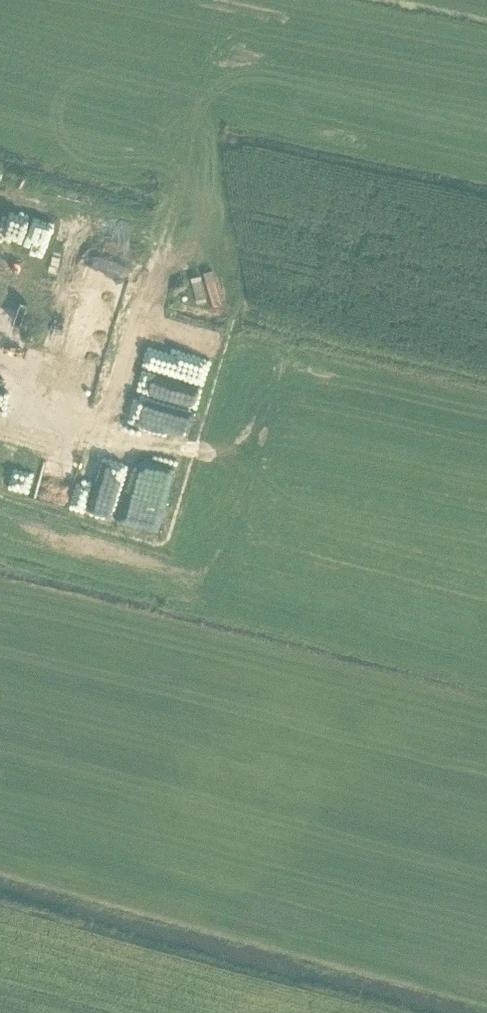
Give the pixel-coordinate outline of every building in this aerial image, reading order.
[(0,229),(0,301),(16,304),(33,233),(1,225),(0,229)] [(111,330),(129,258),(115,254),(97,327),(111,330)] [(43,452),(33,491),(64,499),(74,459),(43,452)]
